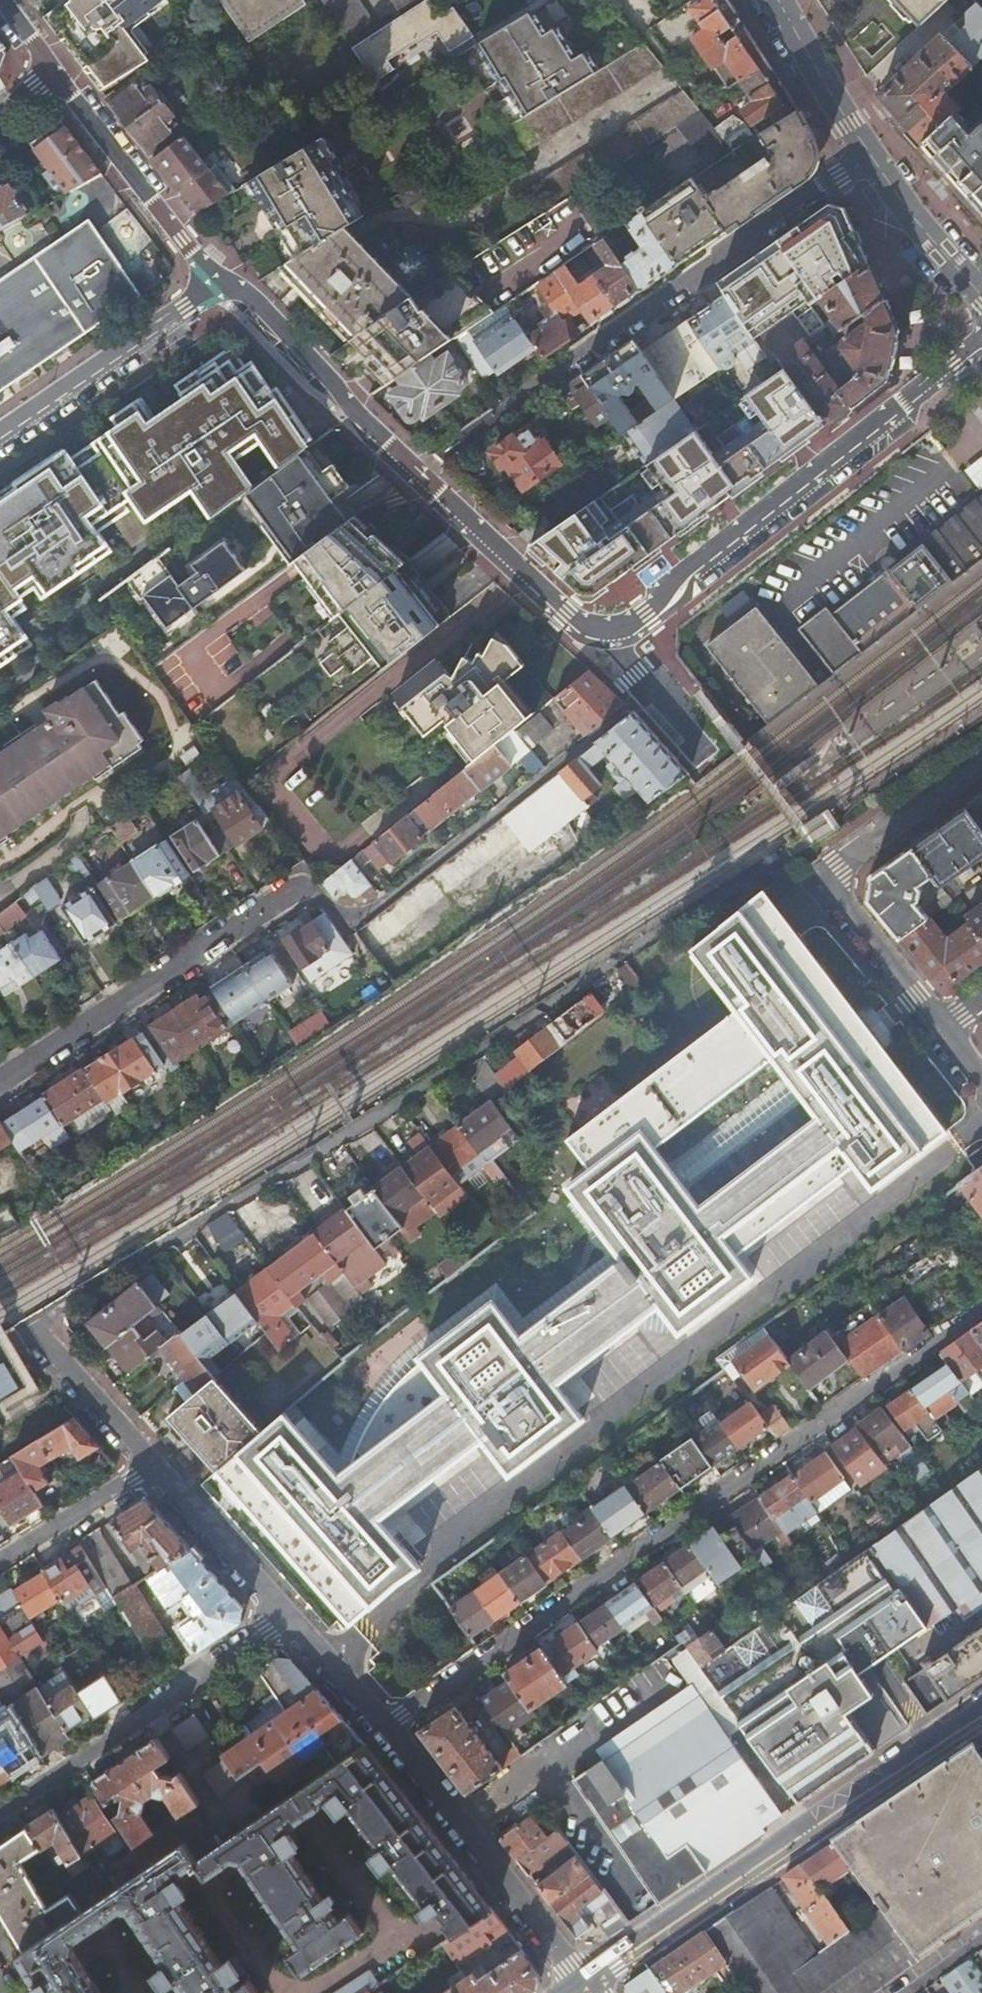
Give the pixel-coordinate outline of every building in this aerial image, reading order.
[(46,19),(86,70),(103,93),(105,91),(151,62),(127,31),(168,0),(63,0),(61,2),(61,7),(46,19)] [(252,45),(319,0),(221,0),(252,45)] [(353,49),(379,32),(358,0),(321,0),(353,49)] [(404,15),(427,0),(394,0),(404,15)] [(689,10),(703,31),(692,39),(703,55),(734,33),(730,27),(740,19),(728,0),(703,0),(689,10)] [(920,27),(948,0),(895,0),(920,27)] [(981,60),(981,10),(976,4),(880,96),(901,121),(924,145),(961,110),(961,111),(969,103),(963,97),(956,105),(943,92),(949,85),(953,88),(954,87),(957,90),(960,87),(957,84),(981,60)] [(535,11),(478,46),(488,63),(502,86),(504,84),(512,79),(521,93),(513,98),(514,99),(525,118),(601,71),(598,66),(593,58),(589,52),(582,57),(579,58),(568,40),(560,27),(548,33),(535,11)] [(754,41),(740,19),(730,27),(734,33),(703,55),(714,70),(715,70),(729,90),(739,83),(759,69),(760,71),(769,64),(754,41)] [(572,41),(568,40),(579,58),(582,57),(572,41)] [(663,67),(643,44),(601,71),(525,118),(508,128),(524,154),(663,67)] [(593,58),(598,66),(601,64),(596,56),(593,58)] [(502,86),(488,63),(485,65),(483,71),(493,86),(499,88),(502,86)] [(782,86),(769,64),(760,71),(759,69),(739,83),(749,97),(754,103),(747,108),(743,111),(760,136),(799,112),(782,86)] [(116,95),(108,100),(130,128),(164,104),(161,101),(162,97),(159,91),(154,91),(143,76),(134,83),(137,86),(119,99),(116,95)] [(504,84),(513,98),(521,93),(512,79),(504,84)] [(387,100),(376,84),(355,98),(365,114),(387,100)] [(511,101),(514,99),(513,98),(504,84),(502,86),(499,88),(506,99),(511,101)] [(700,111),(684,92),(542,183),(557,206),(573,196),(579,192),(613,170),(702,113),(700,111)] [(754,103),(749,97),(743,102),(747,108),(754,103)] [(969,103),(961,111),(961,110),(924,145),(980,206),(981,209),(981,117),(969,103)] [(166,107),(164,104),(130,128),(152,157),(159,152),(156,148),(173,134),(176,137),(185,131),(173,116),(174,112),(170,107),(166,107)] [(806,128),(799,112),(760,136),(756,139),(735,152),(748,172),(706,201),(728,233),(810,177),(815,146),(806,128)] [(735,152),(756,139),(738,122),(719,133),(735,152)] [(60,184),(66,193),(100,174),(91,163),(64,127),(51,137),(47,133),(31,144),(49,170),(44,174),(54,189),(60,184)] [(211,171),(186,137),(185,138),(155,161),(181,195),(198,217),(231,196),(211,171)] [(325,138),(283,164),(251,184),(261,201),(267,210),(265,211),(279,235),(281,234),(283,236),(297,260),(346,229),(359,221),(349,204),(353,201),(350,196),(345,187),(342,182),(331,164),(338,160),(334,154),(329,145),(325,138)] [(349,178),(338,160),(331,164),(342,182),(349,178)] [(211,171),(231,196),(238,192),(218,166),(211,171)] [(38,209),(28,193),(21,197),(11,181),(0,187),(0,230),(38,209)] [(679,267),(728,233),(706,201),(693,181),(648,212),(646,209),(641,212),(643,215),(679,267)] [(261,201),(251,184),(245,188),(252,199),(261,201)] [(425,198),(417,185),(398,197),(406,210),(425,198)] [(586,202),(579,192),(573,196),(594,227),(622,208),(608,187),(586,202)] [(349,204),(359,221),(364,219),(353,201),(349,204)] [(717,285),(725,298),(755,342),(792,315),(810,339),(827,327),(825,324),(814,308),(824,301),(853,281),(852,280),(870,268),(861,246),(852,234),(855,233),(847,215),(844,210),(828,208),(717,285)] [(642,293),(679,267),(643,215),(628,225),(643,248),(627,258),(620,248),(615,253),(642,293)] [(72,344),(142,294),(86,220),(0,280),(0,395),(72,344)] [(361,245),(346,229),(297,260),(282,270),(285,273),(297,285),(349,341),(352,344),(361,337),(374,327),(384,320),(412,299),(361,245)] [(617,310),(642,293),(615,253),(606,240),(596,247),(606,262),(591,272),(617,310)] [(463,267),(412,299),(384,320),(374,327),(361,337),(352,344),(332,358),(350,377),(352,377),(353,378),(355,378),(357,378),(358,377),(360,377),(371,369),(385,390),(400,380),(415,370),(425,363),(430,360),(457,341),(457,342),(470,334),(496,316),(477,288),(463,267)] [(617,310),(591,272),(577,282),(567,267),(557,273),(558,275),(582,311),(593,327),(617,310)] [(827,327),(810,339),(804,343),(780,361),(786,370),(826,424),(827,426),(852,408),(887,381),(888,378),(899,334),(899,332),(886,303),(870,268),(852,280),(853,281),(824,301),(835,318),(825,324),(827,327)] [(297,285),(285,273),(281,277),(346,345),(349,341),(297,285)] [(582,311),(558,275),(541,287),(557,310),(545,318),(549,324),(541,330),(544,335),(531,344),(533,347),(536,352),(543,362),(581,335),(570,319),(582,311)] [(694,319),(687,323),(719,371),(720,372),(722,371),(727,371),(729,371),(733,369),(734,368),(736,365),(736,363),(737,361),(758,347),(755,342),(725,298),(713,306),(709,309),(705,312),(702,308),(692,315),(694,319)] [(519,327),(513,318),(475,343),(470,334),(457,342),(484,381),(496,373),(533,347),(531,344),(519,327)] [(666,339),(643,355),(675,401),(719,371),(687,323),(666,339)] [(899,334),(888,378),(897,380),(907,336),(899,334)] [(634,342),(584,377),(612,417),(625,436),(626,435),(639,426),(620,398),(625,395),(630,396),(635,393),(635,388),(640,384),(660,412),(675,401),(643,355),(634,342)] [(536,352),(533,347),(496,373),(499,378),(536,352)] [(734,368),(733,369),(740,365),(749,377),(769,363),(758,347),(737,361),(736,363),(736,365),(734,368)] [(30,646),(10,618),(27,606),(19,596),(33,587),(43,600),(97,561),(92,556),(106,547),(98,535),(114,524),(131,547),(156,530),(148,520),(193,488),(214,517),(242,496),(307,449),(250,367),(245,370),(232,352),(178,388),(188,400),(147,428),(133,408),(116,419),(122,428),(71,461),(66,454),(0,500),(0,668),(30,646)] [(435,367),(430,360),(425,363),(415,370),(442,408),(457,397),(455,393),(465,386),(466,384),(448,358),(447,359),(445,357),(439,361),(440,363),(435,367)] [(442,408),(415,370),(400,380),(405,388),(399,392),(398,390),(392,395),(393,397),(392,398),(410,423),(413,423),(423,416),(425,420),(442,408)] [(697,432),(648,466),(650,469),(643,474),(654,490),(661,485),(665,490),(606,531),(602,527),(610,522),(596,500),(553,531),(531,546),(530,547),(582,596),(597,597),(826,424),(786,370),(748,397),(750,399),(742,404),(753,419),(760,414),(766,421),(715,456),(697,432)] [(612,417),(584,377),(569,387),(598,427),(612,417)] [(697,432),(675,401),(660,412),(639,426),(626,435),(648,465),(648,466),(697,432)] [(527,432),(512,443),(511,441),(491,456),(501,469),(506,465),(513,474),(524,491),(558,467),(544,446),(539,450),(527,432)] [(324,471),(307,449),(242,496),(270,535),(292,564),(297,560),(305,555),(349,522),(350,521),(338,505),(334,500),(351,487),(334,464),(324,471)] [(963,471),(979,492),(981,490),(981,456),(963,471)] [(350,521),(356,517),(358,515),(346,499),(338,505),(350,521)] [(799,634),(831,677),(912,614),(950,584),(967,571),(981,559),(981,501),(922,547),(923,549),(900,566),(896,561),(894,560),(893,560),(891,560),(889,561),(887,562),(886,564),(886,565),(886,567),(887,569),(891,575),(832,619),(826,612),(799,634)] [(372,537),(375,534),(356,517),(350,521),(349,522),(364,537),(368,541),(372,537)] [(527,539),(531,546),(553,531),(544,519),(523,533),(527,539)] [(313,574),(343,614),(345,613),(404,567),(386,550),(372,537),(368,541),(364,537),(349,522),(305,555),(317,571),(313,574)] [(386,550),(404,567),(409,563),(411,561),(379,530),(375,534),(372,537),(386,550)] [(242,569),(220,536),(200,550),(189,534),(127,576),(161,625),(242,569)] [(297,560),(309,577),(313,574),(317,571),(305,555),(297,560)] [(378,656),(387,669),(400,658),(424,639),(452,617),(429,588),(409,563),(404,567),(345,613),(354,625),(329,644),(335,653),(321,663),(332,677),(346,666),(353,675),(378,656)] [(305,580),(335,620),(343,614),(313,574),(309,577),(305,580)] [(254,624),(272,613),(259,591),(240,603),(254,624)] [(766,727),(816,688),(755,611),(705,649),(766,727)] [(516,730),(531,719),(502,683),(526,664),(509,643),(499,638),(494,635),(484,653),(480,651),(475,660),(465,655),(454,675),(447,672),(439,661),(395,696),(426,735),(446,720),(479,760),(505,739),(516,730)] [(606,722),(627,706),(590,671),(556,699),(586,737),(606,722)] [(12,838),(9,833),(94,775),(97,779),(144,746),(141,742),(145,739),(125,710),(121,713),(97,679),(69,698),(67,695),(46,710),(53,720),(39,730),(35,725),(0,749),(0,846),(12,838)] [(553,729),(540,712),(531,719),(516,730),(530,748),(553,729)] [(651,802),(690,774),(662,743),(635,714),(598,743),(608,755),(614,762),(608,768),(621,783),(617,787),(627,801),(640,790),(651,802)] [(466,770),(483,790),(532,751),(530,748),(516,730),(505,739),(479,760),(466,770)] [(584,800),(598,817),(605,811),(601,806),(611,798),(589,770),(608,755),(598,743),(561,772),(584,800)] [(432,831),(483,790),(466,770),(416,810),(432,831)] [(532,853),(539,862),(598,817),(584,800),(561,772),(503,818),(520,838),(532,853)] [(217,831),(230,850),(273,823),(257,803),(251,808),(240,792),(226,801),(220,794),(201,807),(203,810),(211,822),(212,822),(220,817),(226,825),(217,831)] [(964,808),(981,834),(981,795),(964,808)] [(964,808),(937,828),(911,847),(933,877),(940,888),(981,859),(981,834),(964,808)] [(197,872),(230,850),(217,831),(210,835),(204,827),(211,822),(203,810),(195,816),(197,819),(172,835),(197,872)] [(372,862),(377,867),(388,858),(393,864),(433,832),(432,831),(416,810),(408,817),(375,843),(364,852),(372,862)] [(137,831),(129,817),(112,829),(121,843),(137,831)] [(359,933),(374,953),(520,838),(503,818),(359,933)] [(158,897),(192,875),(168,839),(134,861),(158,897)] [(865,901),(897,941),(928,919),(933,915),(929,909),(924,913),(917,904),(920,901),(920,890),(919,888),(933,877),(911,847),(888,863),(869,877),(865,901)] [(367,866),(372,862),(364,852),(359,856),(367,866)] [(91,874),(79,855),(68,863),(81,882),(91,874)] [(123,921),(158,897),(134,861),(99,885),(123,921)] [(353,861),(324,884),(330,891),(336,898),(340,898),(348,892),(354,898),(358,898),(373,886),(353,861)] [(35,888),(50,910),(59,904),(58,895),(47,878),(40,884),(35,888)] [(117,924),(93,888),(63,907),(87,943),(117,924)] [(448,1392),(351,1466),(340,1474),(286,1412),(262,1432),(216,1472),(232,1490),(242,1501),(351,1625),(398,1584),(421,1567),(380,1520),(485,1440),(511,1475),(584,1419),(558,1385),(573,1373),(660,1307),(680,1333),(753,1277),(738,1256),(856,1166),(874,1189),(947,1133),(863,1022),(776,907),(765,892),(763,891),(741,908),(741,909),(690,948),(692,950),(738,1010),(568,1140),(591,1170),(569,1187),(623,1259),(537,1324),(521,1336),(494,1301),(421,1357),(427,1364),(448,1392)] [(929,909),(933,915),(950,902),(947,897),(929,909)] [(981,944),(981,907),(965,920),(969,925),(981,944)] [(981,963),(981,944),(969,925),(945,942),(928,919),(897,941),(920,968),(930,981),(954,983),(981,963)] [(286,942),(303,968),(331,950),(313,922),(285,940),(286,942)] [(13,943),(35,977),(63,959),(44,931),(31,938),(28,934),(13,943)] [(280,946),(298,972),(303,968),(286,942),(280,946)] [(35,977),(13,943),(0,951),(0,982),(8,994),(35,977)] [(246,966),(269,1002),(295,985),(275,954),(269,958),(266,953),(246,966)] [(244,1018),(269,1002),(246,966),(221,982),(244,1018)] [(179,1009),(203,1045),(236,1024),(215,992),(214,991),(206,996),(207,998),(202,1001),(199,996),(179,1009)] [(555,1024),(569,1042),(606,1014),(592,995),(573,1010),(555,1024)] [(146,1032),(169,1066),(177,1061),(178,1062),(203,1045),(179,1009),(154,1026),(154,1027),(146,1032)] [(521,1056),(532,1071),(569,1042),(555,1024),(536,1038),(518,1053),(521,1056)] [(102,1059),(124,1093),(158,1071),(135,1037),(106,1056),(102,1059)] [(104,1098),(108,1104),(124,1093),(102,1059),(92,1066),(84,1052),(77,1057),(86,1069),(104,1098)] [(497,1076),(508,1090),(532,1071),(521,1056),(497,1076)] [(491,1103),(493,1101),(508,1090),(497,1076),(485,1061),(481,1073),(476,1085),(491,1103)] [(45,1096),(64,1124),(104,1098),(86,1069),(45,1096)] [(35,1143),(64,1124),(45,1096),(17,1114),(35,1143)] [(489,1165),(493,1162),(492,1160),(493,1159),(486,1150),(503,1137),(510,1146),(521,1138),(511,1125),(493,1101),(491,1103),(460,1126),(489,1165)] [(25,1150),(35,1143),(17,1114),(6,1121),(25,1150)] [(14,1142),(15,1142),(1,1120),(0,1120),(0,1151),(14,1142)] [(461,1186),(489,1165),(460,1126),(445,1136),(431,1147),(461,1186)] [(438,1217),(468,1195),(461,1186),(431,1147),(421,1134),(409,1144),(419,1156),(413,1161),(403,1168),(431,1208),(438,1217)] [(968,1159),(976,1171),(979,1175),(981,1173),(981,1149),(979,1151),(968,1159)] [(427,1211),(431,1208),(403,1168),(400,1164),(393,1169),(387,1174),(390,1178),(384,1183),(375,1190),(404,1229),(411,1223),(403,1212),(419,1201),(427,1211)] [(381,1178),(384,1183),(390,1178),(387,1174),(381,1178)] [(981,1214),(981,1180),(979,1182),(976,1177),(963,1187),(981,1214)] [(376,1249),(391,1239),(404,1229),(375,1190),(369,1194),(363,1198),(359,1201),(347,1210),(376,1249)] [(411,1223),(427,1211),(419,1201),(403,1212),(411,1223)] [(347,1210),(343,1204),(336,1209),(330,1214),(334,1220),(329,1224),(316,1234),(345,1273),(355,1286),(360,1282),(367,1277),(386,1263),(381,1255),(376,1249),(347,1210)] [(226,1254),(246,1238),(229,1214),(209,1226),(213,1233),(218,1241),(219,1240),(226,1254)] [(329,1224),(334,1220),(330,1214),(325,1218),(329,1224)] [(335,1325),(366,1301),(359,1292),(355,1286),(345,1273),(316,1234),(292,1252),(269,1269),(295,1304),(297,1307),(305,1302),(297,1291),(323,1273),(329,1281),(309,1298),(333,1330),(337,1328),(335,1325)] [(200,1269),(213,1259),(198,1238),(185,1248),(200,1269)] [(381,1255),(395,1245),(391,1239),(376,1249),(381,1255)] [(951,1273),(965,1263),(952,1243),(905,1277),(917,1292),(948,1270),(951,1273)] [(437,1271),(444,1281),(470,1261),(462,1251),(437,1271)] [(238,1293),(267,1333),(280,1351),(295,1340),(294,1338),(278,1316),(295,1304),(269,1269),(238,1293)] [(155,1274),(142,1285),(160,1308),(173,1297),(155,1274)] [(371,1283),(367,1277),(360,1282),(365,1288),(371,1283)] [(355,1286),(359,1292),(365,1288),(360,1282),(355,1286)] [(110,1347),(160,1308),(142,1285),(141,1284),(116,1303),(91,1323),(110,1347)] [(267,1333),(238,1293),(224,1303),(210,1314),(232,1343),(241,1356),(267,1333)] [(882,1318),(904,1351),(928,1334),(917,1318),(906,1302),(882,1318)] [(278,1316),(294,1338),(299,1334),(287,1318),(298,1308),(297,1307),(295,1304),(278,1316)] [(151,1324),(164,1314),(160,1308),(110,1347),(121,1360),(132,1373),(163,1348),(167,1344),(151,1324)] [(181,1335),(215,1378),(215,1377),(222,1372),(211,1358),(232,1343),(210,1314),(195,1324),(181,1335)] [(862,1380),(904,1351),(882,1318),(881,1317),(852,1337),(847,1329),(834,1338),(850,1361),(862,1380)] [(972,1333),(981,1346),(981,1326),(972,1333)] [(774,1379),(792,1366),(789,1361),(772,1337),(766,1328),(721,1360),(730,1372),(736,1381),(744,1374),(756,1391),(774,1379)] [(834,1338),(829,1331),(789,1361),(792,1366),(810,1391),(830,1376),(850,1361),(834,1338)] [(327,1333),(321,1338),(332,1350),(337,1344),(327,1333)] [(942,1354),(950,1365),(970,1391),(981,1383),(981,1346),(972,1333),(957,1344),(942,1354)] [(182,1385),(177,1389),(187,1402),(215,1378),(181,1335),(180,1334),(167,1344),(163,1348),(187,1381),(182,1385)] [(39,1377),(21,1358),(0,1367),(0,1401),(39,1377)] [(448,1392),(427,1364),(426,1365),(413,1373),(402,1382),(390,1395),(384,1401),(379,1407),(371,1419),(367,1426),(363,1434),(356,1450),(351,1466),(448,1392)] [(963,1409),(976,1399),(970,1391),(950,1365),(931,1378),(913,1391),(934,1419),(944,1412),(957,1402),(963,1409)] [(736,1400),(745,1394),(736,1381),(730,1372),(722,1378),(736,1400)] [(39,1377),(0,1401),(0,1412),(45,1385),(39,1377)] [(215,1378),(187,1402),(167,1418),(176,1428),(184,1437),(190,1443),(216,1472),(262,1432),(215,1377),(215,1378)] [(932,1434),(941,1427),(935,1420),(934,1419),(913,1391),(901,1399),(889,1408),(907,1432),(922,1421),(932,1434)] [(754,1439),(768,1429),(760,1416),(751,1403),(729,1419),(726,1416),(720,1421),(721,1423),(740,1449),(754,1439)] [(768,1429),(776,1440),(790,1430),(773,1407),(760,1416),(768,1429)] [(43,1422),(49,1434),(73,1419),(66,1408),(43,1422)] [(907,1464),(919,1481),(931,1473),(884,1411),(872,1420),(861,1428),(879,1454),(881,1457),(887,1464),(901,1453),(909,1463),(907,1464)] [(952,1422),(944,1412),(934,1419),(935,1420),(941,1427),(942,1430),(952,1422)] [(21,1468),(35,1491),(49,1483),(41,1468),(57,1458),(71,1449),(80,1462),(102,1448),(99,1444),(75,1418),(73,1419),(49,1434),(24,1449),(14,1456),(21,1468)] [(14,1456),(24,1449),(12,1429),(5,1432),(3,1428),(0,1423),(0,1464),(6,1461),(14,1456)] [(727,1459),(740,1449),(721,1423),(712,1429),(710,1427),(694,1438),(695,1439),(714,1468),(727,1459)] [(879,1454),(861,1428),(848,1438),(835,1447),(862,1486),(873,1478),(889,1466),(887,1464),(881,1457),(879,1454)] [(186,1446),(190,1443),(184,1437),(181,1441),(186,1446)] [(698,1479),(714,1468),(695,1439),(679,1450),(674,1453),(662,1462),(663,1463),(681,1490),(698,1479)] [(794,1476),(814,1504),(845,1480),(826,1454),(810,1465),(794,1476)] [(13,1473),(21,1468),(14,1456),(6,1461),(13,1473)] [(664,1502),(681,1490),(663,1463),(643,1477),(628,1488),(646,1515),(664,1502)] [(43,1504),(35,1491),(21,1468),(13,1473),(0,1481),(0,1508),(10,1524),(26,1514),(43,1504)] [(630,1526),(646,1515),(628,1488),(624,1482),(616,1470),(610,1474),(621,1490),(614,1494),(606,1500),(594,1508),(595,1510),(614,1537),(630,1526)] [(922,1512),(894,1532),(884,1539),(854,1560),(821,1584),(793,1604),(752,1633),(727,1650),(702,1668),(800,1802),(838,1777),(875,1751),(849,1713),(876,1695),(862,1674),(955,1608),(965,1621),(981,1609),(981,1470),(922,1512)] [(624,1482),(628,1488),(643,1477),(639,1472),(624,1482)] [(778,1488),(761,1499),(784,1532),(788,1538),(810,1523),(813,1528),(825,1519),(814,1504),(794,1476),(778,1488)] [(576,1483),(581,1489),(587,1485),(583,1478),(577,1482),(576,1483)] [(240,1502),(242,1501),(232,1490),(231,1492),(230,1495),(231,1497),(232,1500),(234,1501),(237,1502),(240,1502)] [(605,1497),(606,1500),(614,1494),(612,1492),(605,1497)] [(113,1520),(149,1576),(193,1549),(170,1524),(147,1499),(119,1517),(113,1520)] [(746,1509),(731,1518),(767,1568),(774,1563),(763,1547),(780,1536),(784,1542),(781,1545),(787,1553),(795,1547),(788,1538),(784,1532),(761,1499),(746,1509)] [(597,1549),(614,1537),(595,1510),(563,1534),(581,1560),(597,1549)] [(869,1519),(884,1539),(894,1532),(880,1511),(869,1519)] [(107,1588),(114,1598),(134,1586),(99,1530),(79,1542),(82,1546),(107,1588)] [(564,1572),(581,1560),(563,1534),(561,1532),(527,1556),(547,1584),(564,1572)] [(58,1559),(45,1567),(46,1569),(43,1570),(45,1572),(62,1601),(89,1585),(95,1595),(107,1588),(82,1546),(63,1558),(59,1561),(58,1559)] [(687,1594),(712,1576),(691,1546),(678,1554),(666,1563),(686,1593),(687,1594)] [(533,1593),(547,1584),(527,1556),(522,1548),(513,1554),(519,1563),(501,1576),(519,1603),(533,1593)] [(193,1549),(149,1576),(169,1607),(185,1597),(188,1602),(185,1605),(188,1610),(183,1614),(189,1623),(182,1627),(198,1652),(243,1622),(246,1609),(193,1549)] [(675,1601),(686,1593),(666,1563),(651,1573),(637,1583),(655,1608),(671,1596),(675,1601)] [(508,1611),(519,1603),(501,1576),(497,1579),(491,1571),(481,1579),(486,1587),(478,1593),(496,1619),(496,1620),(508,1611)] [(33,1619),(62,1601),(45,1572),(30,1582),(15,1591),(33,1619)] [(696,1606),(721,1589),(712,1576),(687,1594),(696,1606)] [(655,1625),(663,1620),(658,1613),(655,1608),(637,1583),(622,1593),(608,1603),(626,1629),(647,1613),(651,1619),(655,1625)] [(89,1585),(62,1601),(69,1612),(95,1595),(89,1585)] [(114,1598),(161,1676),(183,1662),(171,1643),(169,1644),(135,1585),(134,1586),(114,1598)] [(19,1659),(17,1656),(42,1641),(32,1626),(36,1624),(33,1619),(15,1591),(12,1587),(0,1594),(0,1614),(3,1619),(0,1621),(0,1671),(19,1659)] [(483,1628),(496,1619),(478,1593),(478,1592),(452,1610),(471,1637),(483,1628)] [(655,1608),(658,1613),(675,1601),(671,1596),(655,1608)] [(610,1640),(626,1629),(608,1603),(596,1612),(585,1620),(579,1623),(599,1651),(602,1656),(604,1658),(616,1649),(610,1640)] [(626,1629),(630,1635),(651,1619),(647,1613),(626,1629)] [(576,1619),(579,1623),(585,1620),(582,1615),(576,1619)] [(563,1676),(599,1651),(579,1623),(561,1636),(544,1648),(563,1676)] [(722,1643),(727,1650),(752,1633),(747,1626),(722,1643)] [(683,1642),(702,1668),(727,1650),(722,1643),(714,1632),(701,1641),(697,1636),(692,1639),(685,1630),(675,1637),(680,1644),(683,1642)] [(937,1661),(933,1656),(924,1662),(928,1668),(906,1683),(928,1715),(981,1679),(981,1630),(937,1661)] [(47,1642),(25,1655),(29,1662),(51,1649),(47,1642)] [(531,1709),(568,1683),(566,1681),(563,1676),(544,1648),(525,1661),(507,1674),(511,1680),(531,1709)] [(566,1681),(602,1656),(599,1651),(563,1676),(566,1681)] [(5,1699),(23,1727),(41,1756),(57,1746),(71,1737),(67,1731),(80,1721),(92,1714),(74,1685),(65,1671),(39,1687),(21,1658),(19,1659),(0,1671),(0,1691),(5,1699)] [(214,1793),(240,1831),(263,1815),(248,1793),(273,1777),(276,1780),(322,1749),(332,1762),(335,1760),(338,1764),(366,1745),(335,1710),(291,1659),(277,1658),(258,1671),(274,1695),(263,1703),(268,1710),(261,1715),(247,1724),(254,1735),(223,1756),(225,1760),(203,1775),(214,1793)] [(102,1666),(74,1685),(92,1714),(106,1704),(120,1695),(102,1666)] [(385,1672),(380,1668),(376,1672),(380,1677),(385,1672)] [(508,1734),(535,1715),(531,1709),(511,1680),(497,1690),(483,1699),(508,1734)] [(657,1905),(768,1830),(764,1824),(773,1818),(781,1813),(699,1692),(575,1780),(657,1905)] [(5,1699),(0,1701),(0,1706),(7,1717),(9,1716),(18,1729),(23,1727),(5,1699)] [(420,1732),(468,1794),(503,1770),(504,1770),(503,1768),(482,1739),(486,1736),(483,1731),(479,1735),(469,1722),(479,1714),(467,1700),(420,1732)] [(208,1736),(193,1714),(171,1729),(185,1751),(208,1736)] [(13,1775),(27,1766),(41,1756),(23,1727),(18,1729),(14,1732),(4,1718),(0,1721),(0,1754),(13,1775)] [(151,1866),(185,1843),(171,1822),(155,1832),(141,1810),(143,1808),(144,1800),(144,1799),(155,1792),(156,1793),(163,1795),(167,1793),(181,1815),(191,1808),(200,1802),(180,1773),(174,1777),(165,1763),(171,1758),(158,1738),(126,1759),(95,1780),(108,1800),(119,1793),(123,1799),(122,1812),(117,1815),(141,1851),(151,1866)] [(509,1747),(517,1758),(522,1755),(514,1743),(509,1747)] [(84,1912),(26,1952),(19,1957),(37,1988),(34,1990),(36,1992),(100,1992),(73,1949),(77,1941),(124,1911),(130,1912),(163,1961),(156,1966),(169,1986),(177,1981),(185,1992),(258,1992),(249,1980),(238,1987),(233,1981),(241,1976),(227,1955),(219,1960),(176,1895),(185,1890),(179,1881),(168,1882),(169,1876),(180,1869),(182,1871),(193,1865),(196,1868),(199,1865),(207,1876),(235,1857),(241,1860),(299,1947),(289,1954),(303,1974),(364,1933),(350,1913),(339,1920),(330,1907),(336,1903),(330,1895),(324,1899),(293,1852),(300,1847),(291,1834),(285,1833),(282,1836),(281,1834),(282,1827),(294,1820),(294,1821),(300,1821),(323,1806),(324,1801),(322,1798),(331,1792),(339,1793),(337,1805),(345,1815),(352,1810),(382,1850),(376,1855),(387,1871),(395,1866),(426,1907),(424,1909),(430,1916),(436,1912),(445,1923),(454,1935),(493,1910),(484,1897),(366,1745),(338,1764),(263,1815),(240,1831),(217,1847),(197,1860),(185,1843),(151,1866),(138,1875),(110,1895),(100,1901),(84,1912)] [(919,1964),(981,1919),(981,1762),(974,1751),(835,1845),(853,1871),(883,1913),(919,1964)] [(13,1775),(0,1754),(0,1784),(13,1775)] [(76,1806),(59,1816),(84,1854),(102,1843),(110,1838),(113,1842),(119,1838),(93,1796),(76,1806)] [(41,1817),(27,1826),(29,1828),(42,1849),(55,1841),(70,1863),(84,1854),(59,1816),(54,1808),(41,1817)] [(171,1822),(185,1843),(197,1860),(217,1847),(191,1808),(181,1815),(171,1822)] [(530,1875),(569,1845),(562,1837),(556,1829),(547,1837),(543,1832),(531,1817),(512,1831),(502,1838),(530,1875)] [(547,1837),(556,1829),(553,1825),(543,1832),(547,1837)] [(29,1828),(0,1847),(0,1908),(2,1912),(26,1952),(84,1912),(79,1905),(71,1892),(48,1906),(23,1861),(42,1849),(29,1828)] [(502,1838),(512,1831),(510,1828),(500,1835),(502,1838)] [(116,1847),(113,1842),(110,1838),(102,1843),(108,1852),(116,1847)] [(819,1857),(802,1868),(820,1892),(822,1891),(823,1892),(853,1871),(835,1845),(819,1857)] [(129,1860),(138,1875),(151,1866),(141,1851),(129,1860)] [(551,1902),(589,1873),(575,1855),(538,1885),(551,1902)] [(790,1914),(773,1888),(705,1934),(735,1980),(744,1992),(879,1992),(919,1964),(883,1913),(851,1934),(823,1892),(822,1891),(820,1892),(802,1868),(784,1880),(804,1909),(798,1914),(796,1911),(790,1914)] [(607,1939),(629,1924),(604,1891),(603,1891),(589,1873),(551,1902),(564,1919),(577,1936),(591,1926),(582,1915),(585,1912),(592,1912),(600,1906),(605,1913),(604,1914),(610,1922),(600,1930),(607,1939)] [(96,1895),(79,1905),(84,1912),(100,1901),(96,1895)] [(509,1930),(493,1910),(454,1935),(443,1943),(457,1963),(509,1930)] [(735,1980),(705,1934),(678,1952),(651,1971),(666,1992),(689,1992),(718,1974),(726,1986),(735,1980)] [(523,1949),(482,1977),(477,1970),(467,1977),(461,1970),(447,1981),(451,1987),(443,1992),(530,1992),(537,1989),(539,1973),(523,1949)] [(403,1969),(418,1959),(413,1951),(355,1989),(354,1987),(345,1992),(365,1992),(367,1992),(403,1969)] [(971,1958),(956,1968),(942,1978),(953,1992),(981,1992),(981,1973),(971,1958)] [(651,1971),(628,1987),(627,1992),(666,1992),(651,1971)]
